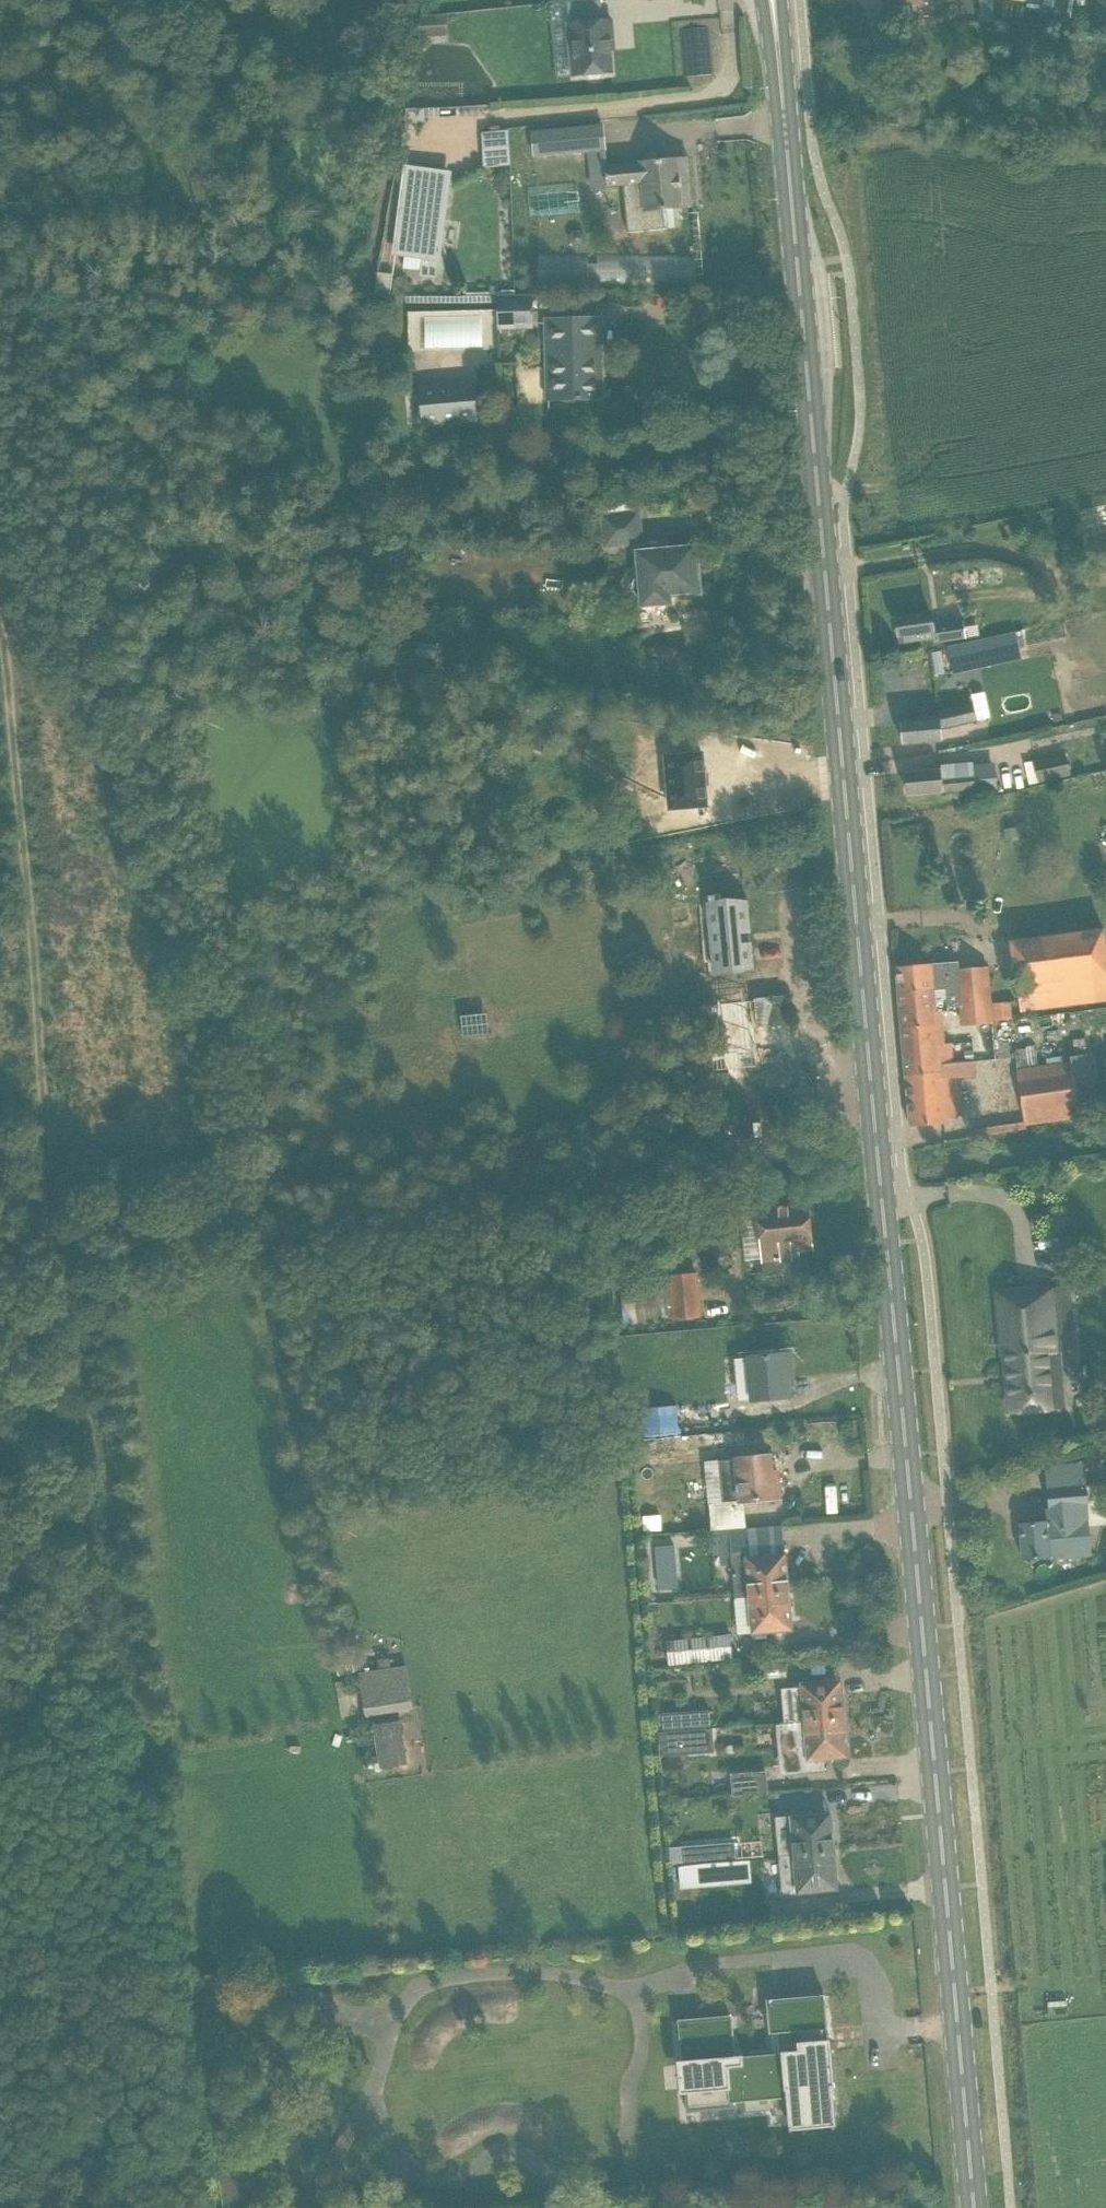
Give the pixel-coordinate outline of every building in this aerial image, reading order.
[(569,22),(574,76),(587,75),(590,80),(599,79),(602,74),(611,73),(608,42),(612,42),(610,18),(602,19),(600,0),(597,0),(567,3),(569,22)] [(604,125),(530,132),(533,157),(588,151),(592,188),(610,187),(623,185),(627,233),(661,230),(658,209),(661,208),(683,206),(678,159),(656,161),(608,166),(607,159),(604,125)] [(510,166),(508,131),(481,132),(483,167),(510,166)] [(442,263),(453,171),(403,165),(391,256),(422,260),(420,276),(436,278),(438,262),(442,263)] [(111,192),(113,197),(119,198),(122,193),(120,188),(114,188),(111,192)] [(390,296),(393,274),(377,273),(375,296),(379,296),(390,296)] [(532,324),(531,294),(497,295),(497,324),(532,324)] [(471,341),(470,312),(415,313),(416,343),(471,341)] [(590,319),(568,320),(549,320),(550,363),(560,362),(561,398),(577,397),(577,399),(581,399),(581,397),(601,397),(600,350),(591,350),(590,319)] [(409,377),(408,355),(385,356),(385,378),(409,377)] [(478,418),(476,382),(425,385),(427,421),(478,418)] [(640,509),(599,513),(602,548),(644,545),(640,509)] [(653,554),(641,555),(635,556),(637,577),(636,577),(634,579),(631,585),(632,591),(636,595),(639,596),(639,602),(666,600),(665,591),(694,588),(691,551),(669,553),(669,549),(653,550),(653,554)] [(631,610),(636,624),(653,619),(648,605),(631,610)] [(930,614),(918,616),(896,619),(899,637),(904,636),(905,642),(934,638),(934,642),(943,641),(966,637),(963,620),(932,625),(930,614)] [(417,642),(414,656),(434,660),(436,646),(417,642)] [(952,673),(970,670),(964,644),(947,648),(952,673)] [(939,731),(977,722),(977,721),(986,720),(983,707),(974,708),(973,702),(932,710),(933,717),(923,718),(901,720),(903,745),(925,744),(935,743),(934,731),(939,731)] [(550,731),(556,716),(541,710),(535,725),(550,731)] [(1043,715),(1045,727),(1058,724),(1055,712),(1043,715)] [(702,753),(665,757),(670,809),(706,806),(702,753)] [(1069,776),(1065,758),(1063,753),(1033,760),(1038,784),(1069,776)] [(937,770),(927,770),(906,772),(907,795),(974,789),(996,786),(993,768),(972,771),(972,774),(938,777),(937,770)] [(1003,828),(1004,842),(1018,840),(1016,827),(1003,828)] [(713,970),(753,966),(747,903),(707,907),(713,970)] [(1105,1003),(1105,975),(1101,934),(1008,945),(1020,1011),(1105,1003)] [(958,962),(895,968),(898,994),(947,989),(949,1010),(960,1008),(991,1006),(988,967),(963,969),(958,970),(958,962)] [(947,989),(898,994),(905,1075),(939,1072),(939,1064),(953,1063),(949,1010),(947,989)] [(701,1028),(708,1027),(712,1071),(757,1067),(751,1001),(698,1006),(700,1028),(701,1028)] [(991,1006),(992,1021),(1012,1020),(1011,1004),(991,1006)] [(991,1006),(960,1008),(963,1044),(994,1041),(992,1021),(991,1006)] [(975,1138),(1028,1130),(1027,1125),(1102,1114),(1093,1053),(1069,1056),(1070,1060),(1015,1068),(1023,1123),(973,1130),(975,1138)] [(961,1117),(957,1076),(976,1075),(975,1061),(956,1062),(953,1063),(943,1064),(939,1064),(939,1072),(905,1075),(909,1125),(931,1123),(944,1122),(943,1119),(961,1117)] [(799,1253),(813,1252),(809,1203),(756,1208),(757,1212),(740,1213),(745,1261),(761,1261),(763,1278),(784,1276),(783,1264),(800,1262),(799,1253)] [(623,1326),(702,1318),(697,1274),(668,1277),(669,1291),(655,1292),(654,1283),(636,1285),(633,1260),(625,1261),(624,1250),(616,1251),(623,1326)] [(1069,1286),(1018,1291),(996,1292),(996,1295),(998,1295),(1003,1355),(1008,1355),(1013,1410),(1065,1406),(1061,1350),(1074,1349),(1069,1286)] [(733,1359),(737,1401),(751,1400),(751,1403),(790,1399),(788,1380),(793,1380),(791,1351),(747,1355),(747,1358),(733,1359)] [(677,1406),(634,1409),(636,1439),(680,1435),(677,1406)] [(680,1435),(636,1439),(639,1470),(704,1464),(711,1532),(729,1530),(745,1529),(743,1504),(783,1500),(780,1470),(778,1470),(776,1457),(773,1458),(772,1454),(770,1454),(768,1428),(680,1435)] [(1047,1462),(1047,1485),(1086,1485),(1086,1462),(1047,1462)] [(1022,1559),(1044,1557),(1086,1553),(1082,1505),(1087,1505),(1085,1485),(1047,1489),(1050,1521),(1019,1524),(1022,1559)] [(745,1529),(729,1530),(735,1598),(790,1593),(786,1552),(784,1553),(782,1526),(745,1529)] [(700,1551),(715,1546),(709,1531),(695,1536),(700,1551)] [(668,1535),(655,1537),(659,1580),(673,1578),(668,1535)] [(793,1632),(790,1593),(735,1598),(738,1635),(751,1634),(751,1636),(793,1632)] [(669,1666),(732,1659),(730,1635),(666,1642),(669,1666)] [(763,1679),(785,1678),(784,1665),(762,1667),(763,1679)] [(406,1666),(358,1674),(365,1717),(413,1710),(406,1666)] [(780,1688),(784,1724),(845,1719),(842,1679),(800,1683),(800,1687),(780,1688)] [(686,1686),(670,1687),(670,1713),(688,1712),(686,1686)] [(845,1719),(784,1724),(775,1725),(780,1776),(825,1772),(824,1761),(849,1759),(845,1719)] [(400,1721),(372,1726),(380,1770),(408,1765),(400,1721)] [(660,1757),(707,1754),(706,1737),(712,1737),(712,1728),(658,1732),(660,1757)] [(732,1797),(768,1794),(766,1772),(730,1774),(732,1797)] [(778,1857),(835,1852),(832,1812),(789,1816),(789,1818),(775,1819),(778,1857)] [(679,1867),(741,1861),(740,1838),(696,1842),(694,1818),(674,1820),(676,1845),(678,1845),(679,1867)] [(839,1891),(835,1852),(778,1857),(782,1894),(795,1893),(796,1895),(839,1891)] [(769,1858),(741,1861),(679,1867),(678,1867),(680,1890),(751,1884),(751,1881),(771,1880),(769,1858)] [(733,2015),(676,2020),(685,2114),(741,2109),(740,2105),(784,2101),(786,2122),(837,2117),(829,2037),(797,2040),(798,2047),(736,2053),(733,2015)]
